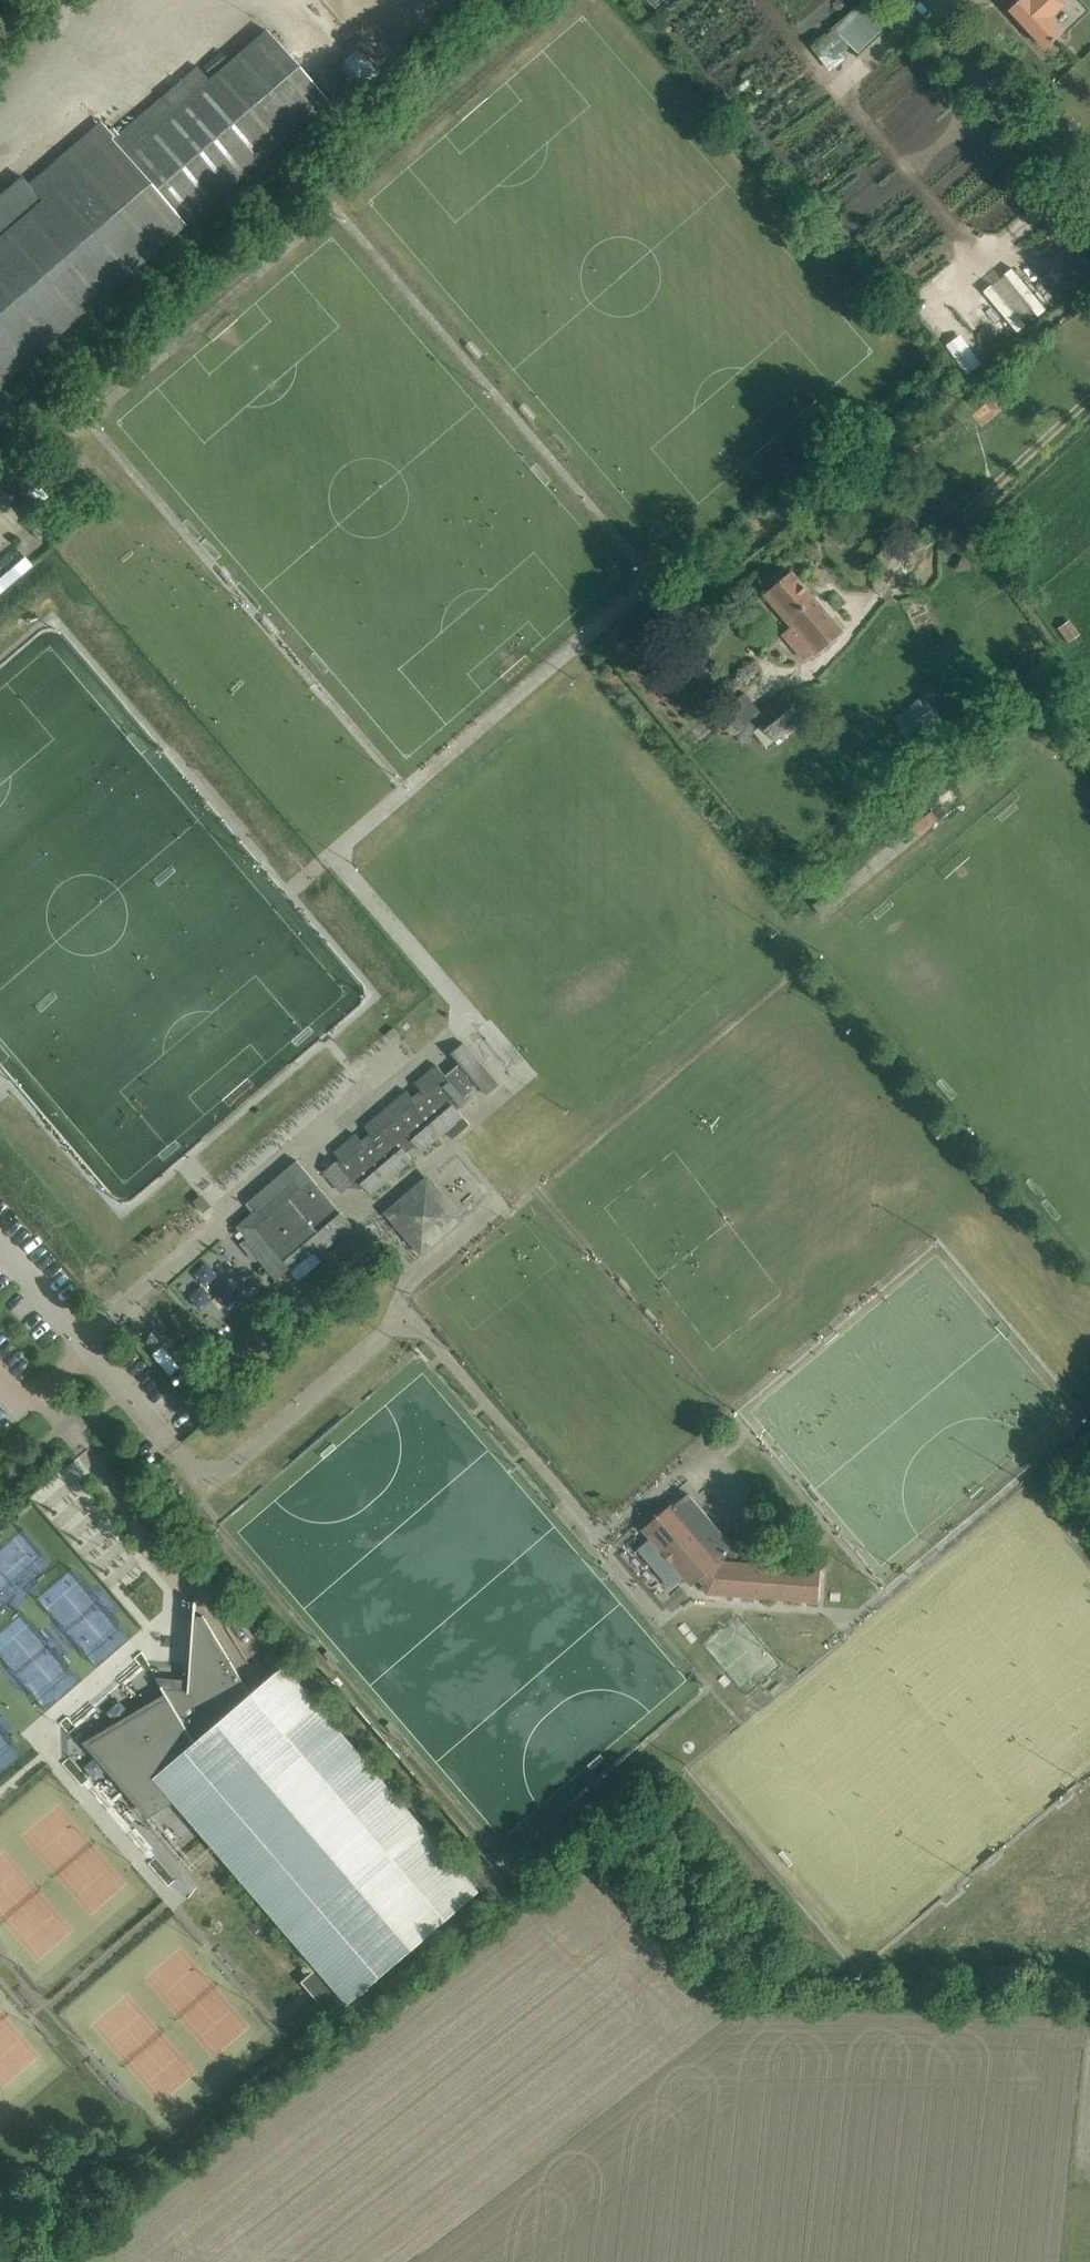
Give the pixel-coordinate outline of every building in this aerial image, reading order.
[(868,0),(814,48),(831,67),(855,46),(861,53),(891,26),(868,0)] [(1016,4),(1011,9),(1047,48),(1064,32),(1050,17),(1066,3),(1063,0),(1013,0),(1016,4)] [(133,270),(327,100),(266,31),(209,80),(197,67),(146,112),(119,135),(112,127),(105,134),(98,125),(70,149),(63,155),(26,188),(18,179),(0,195),(0,385),(133,270)] [(364,49),(334,71),(357,102),(386,80),(364,49)] [(34,564),(26,555),(0,579),(0,594),(34,564)] [(774,585),(764,594),(792,627),(782,635),(787,641),(797,633),(813,651),(816,655),(826,646),(843,632),(791,571),(774,585)] [(1080,635),(1070,619),(1058,628),(1068,643),(1080,635)] [(762,726),(774,742),(804,719),(784,694),(761,712),(750,698),(727,717),(738,731),(735,734),(742,742),(762,726)] [(424,1094),(415,1102),(406,1091),(364,1127),(374,1138),(365,1145),(356,1134),(334,1153),(343,1163),(339,1166),(335,1161),(323,1171),(342,1193),(351,1185),(362,1186),(370,1195),(412,1159),(403,1148),(411,1141),(421,1152),(445,1130),(453,1139),(469,1124),(462,1116),(463,1116),(454,1106),(458,1102),(462,1107),(473,1098),(469,1092),(477,1084),(486,1094),(498,1083),(477,1060),(463,1043),(451,1053),(460,1063),(445,1076),(437,1065),(415,1084),(424,1094)] [(316,1256),(352,1225),(297,1161),(250,1201),(257,1209),(237,1227),(254,1247),(251,1249),(277,1279),(311,1250),(316,1256)] [(465,1218),(427,1174),(384,1211),(422,1255),(465,1218)] [(210,1306),(220,1317),(247,1293),(235,1280),(225,1289),(216,1278),(226,1270),(216,1259),(186,1286),(207,1310),(210,1306)] [(735,1549),(688,1494),(674,1505),(721,1561),(735,1549)] [(690,1587),(699,1580),(721,1561),(674,1505),(673,1503),(642,1530),(690,1587)] [(46,1575),(81,1618),(129,1578),(93,1535),(46,1575)] [(721,1561),(699,1580),(704,1586),(701,1588),(706,1595),(818,1602),(820,1569),(722,1562),(721,1561)] [(168,1699),(106,1736),(149,1809),(171,1796),(175,1801),(226,1861),(318,1967),(301,1981),(308,1989),(313,1995),(321,2004),(327,2011),(328,2013),(345,1999),(349,2003),(479,1891),(284,1665),(280,1668),(250,1694),(203,1615),(202,1616),(195,1616),(196,1601),(194,1601),(193,1623),(192,1633),(189,1679),(188,1690),(164,1689),(162,1685),(161,1686),(164,1693),(165,1694),(168,1699)]
